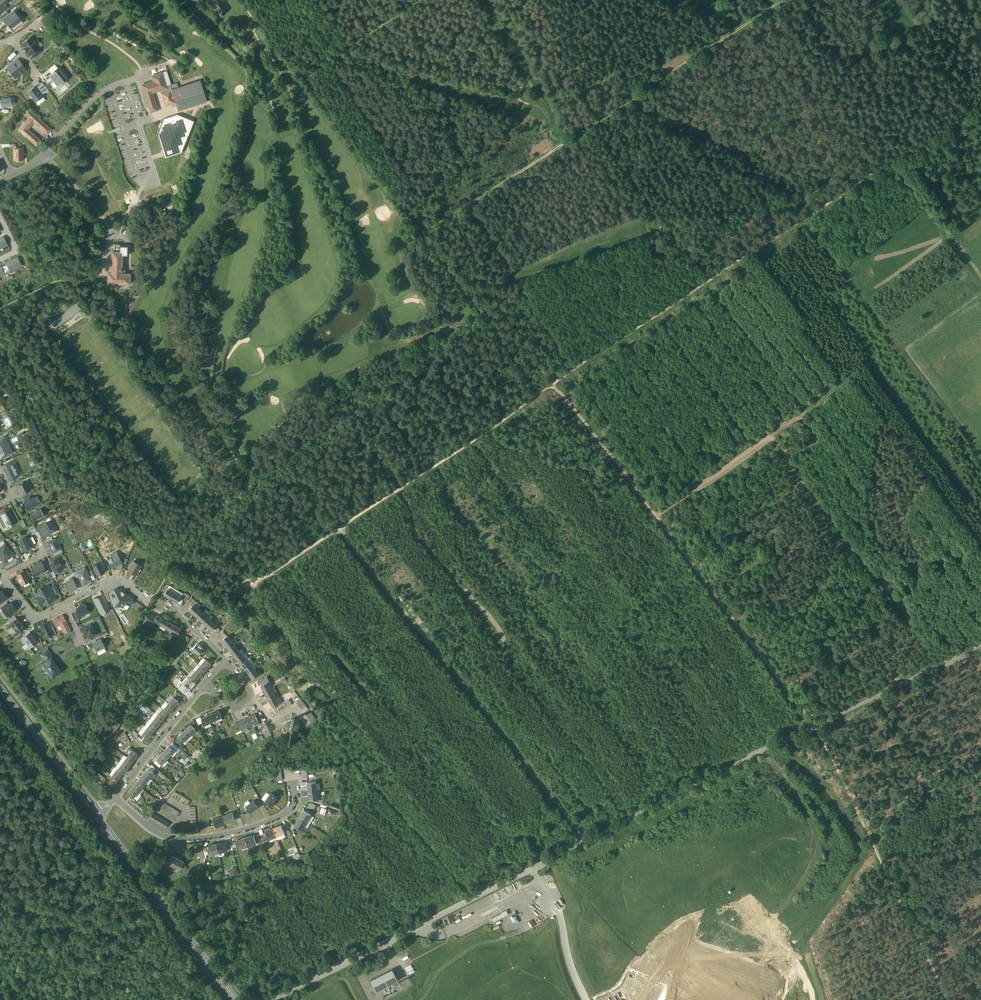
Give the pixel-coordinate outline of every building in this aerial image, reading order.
[(8,13),(2,18),(12,30),(23,22),(13,9),(8,13)] [(39,47),(30,36),(22,42),(25,45),(24,46),(26,49),(27,49),(31,54),(32,53),(39,48),(39,47)] [(13,51),(7,56),(10,59),(16,53),(13,51)] [(6,67),(8,70),(16,64),(13,61),(6,67)] [(19,61),(16,64),(8,70),(15,78),(26,69),(19,61)] [(51,72),(52,73),(55,71),(54,70),(57,67),(54,63),(47,69),(51,73),(51,72)] [(57,84),(62,80),(63,81),(67,77),(59,66),(57,67),(54,70),(55,71),(52,73),(49,75),(51,78),(53,80),(57,84)] [(170,85),(166,86),(161,71),(151,74),(152,79),(141,83),(149,109),(150,110),(157,108),(156,106),(151,91),(160,89),(161,91),(164,103),(174,100),(172,96),(173,96),(171,87),(170,85)] [(171,87),(173,96),(178,109),(206,100),(199,78),(171,87)] [(42,82),(38,86),(43,93),(48,89),(42,82)] [(36,87),(34,86),(28,91),(35,101),(42,95),(41,94),(43,93),(38,86),(36,87)] [(0,99),(0,101),(1,106),(11,104),(10,97),(0,99)] [(28,117),(18,129),(36,145),(41,140),(27,127),(32,121),(46,133),(51,128),(28,108),(23,113),(27,116),(28,117)] [(156,133),(164,156),(181,150),(193,120),(176,112),(162,117),(156,133)] [(13,148),(13,159),(23,159),(23,148),(13,148)] [(108,273),(108,283),(130,283),(130,274),(121,273),(121,272),(121,266),(122,255),(127,256),(128,246),(120,246),(119,252),(114,251),(111,251),(111,273),(108,273)] [(17,257),(6,263),(7,265),(10,272),(10,271),(22,266),(17,257)] [(81,310),(78,305),(51,323),(54,327),(81,310)] [(12,452),(4,437),(0,439),(0,459),(12,452)] [(10,462),(1,466),(4,471),(4,473),(6,476),(9,482),(18,478),(16,475),(17,474),(13,465),(11,465),(10,462)] [(28,485),(27,485),(25,485),(24,483),(23,483),(23,482),(19,484),(20,485),(18,486),(19,488),(21,492),(22,495),(30,491),(29,489),(29,488),(28,485)] [(24,503),(27,509),(37,504),(33,498),(31,499),(26,502),(24,503)] [(3,528),(16,522),(10,509),(0,513),(0,522),(3,528)] [(41,509),(30,514),(33,521),(44,516),(43,513),(42,512),(41,509)] [(38,528),(43,537),(50,533),(47,527),(46,524),(38,528)] [(28,528),(32,535),(37,532),(34,525),(28,528)] [(25,537),(19,540),(22,544),(24,550),(25,551),(30,548),(30,547),(26,540),(25,537)] [(56,540),(48,544),(52,553),(61,549),(56,540)] [(3,563),(7,560),(12,556),(13,555),(8,549),(4,544),(0,547),(0,558),(3,563)] [(20,547),(15,549),(18,556),(24,554),(22,551),(20,547)] [(107,560),(111,568),(122,562),(117,552),(109,556),(110,558),(107,560)] [(49,562),(55,573),(62,570),(61,566),(63,565),(61,562),(59,563),(57,558),(49,562)] [(141,565),(133,561),(128,571),(135,575),(141,565)] [(99,562),(93,565),(97,575),(104,572),(99,563),(99,562)] [(42,563),(33,567),(37,575),(46,571),(42,564),(42,563)] [(92,580),(85,567),(76,572),(83,585),(92,580)] [(24,571),(17,575),(19,578),(18,578),(20,582),(22,584),(29,581),(24,571)] [(65,582),(70,592),(78,588),(76,584),(73,578),(65,582)] [(46,587),(42,589),(43,591),(39,593),(40,595),(41,597),(38,599),(42,606),(45,604),(44,603),(52,599),(47,589),(46,587)] [(129,605),(133,599),(129,597),(130,596),(117,588),(111,591),(111,600),(114,606),(118,604),(123,607),(125,602),(129,605)] [(174,593),(168,589),(164,594),(171,598),(174,593)] [(181,597),(174,593),(171,598),(178,602),(181,597)] [(102,596),(95,599),(102,613),(109,609),(102,596)] [(9,604),(2,609),(8,616),(13,612),(13,611),(16,609),(11,603),(9,604)] [(85,604),(76,608),(77,610),(80,616),(89,612),(85,604)] [(198,608),(194,604),(192,606),(189,609),(194,613),(198,608)] [(203,612),(198,608),(194,613),(198,617),(203,612)] [(157,616),(150,612),(143,623),(151,628),(155,621),(155,620),(157,616)] [(203,612),(198,617),(203,622),(208,617),(203,612)] [(14,615),(7,620),(10,624),(10,623),(17,618),(14,615)] [(70,630),(62,615),(53,620),(56,626),(61,624),(63,628),(62,628),(64,632),(70,630)] [(164,618),(158,615),(157,616),(155,620),(155,621),(160,624),(164,618)] [(212,621),(208,617),(203,622),(207,626),(212,621)] [(17,618),(10,623),(18,633),(25,628),(17,618)] [(170,622),(164,618),(160,624),(166,627),(170,622)] [(212,621),(207,626),(212,630),(216,626),(217,625),(212,621)] [(175,625),(170,622),(166,627),(172,631),(175,625)] [(47,623),(41,626),(43,630),(41,630),(43,634),(44,633),(46,637),(52,634),(50,628),(47,623)] [(86,626),(82,628),(85,634),(87,633),(89,638),(97,634),(92,623),(86,626)] [(181,629),(175,625),(172,631),(178,634),(180,632),(181,629)] [(40,638),(37,634),(34,636),(33,634),(35,633),(33,630),(31,631),(37,640),(40,638)] [(30,632),(22,638),(30,647),(37,641),(30,632)] [(227,635),(222,639),(226,644),(231,640),(227,635)] [(100,639),(92,643),(96,651),(104,647),(100,639)] [(231,640),(226,644),(230,649),(235,645),(231,640)] [(192,649),(198,654),(203,649),(197,643),(192,649)] [(235,645),(230,649),(233,654),(239,650),(235,645)] [(42,654),(47,661),(50,658),(52,657),(47,650),(42,654)] [(239,650),(233,654),(237,659),(243,655),(239,650)] [(246,660),(243,655),(237,659),(241,664),(242,664),(246,660)] [(42,665),(52,677),(60,670),(50,658),(47,661),(42,665)] [(206,659),(201,665),(205,669),(211,663),(206,659)] [(246,660),(242,664),(246,669),(251,664),(247,659),(246,660)] [(251,664),(246,669),(249,674),(255,669),(251,664)] [(201,665),(195,671),(200,675),(205,669),(201,665)] [(255,669),(249,674),(253,679),(259,674),(255,669)] [(195,671),(190,677),(195,681),(200,675),(195,671)] [(190,677),(184,683),(189,687),(195,681),(190,677)] [(267,682),(261,685),(264,691),(270,687),(267,682)] [(186,691),(189,687),(184,683),(181,687),(186,691)] [(270,687),(264,691),(267,696),(273,693),(270,687)] [(273,693),(267,696),(270,702),(276,698),(273,693)] [(173,697),(168,703),(173,707),(178,701),(177,699),(173,697)] [(276,698),(270,702),(273,707),(278,705),(279,704),(276,698)] [(164,709),(163,709),(168,713),(173,707),(168,703),(164,709)] [(168,713),(163,709),(164,709),(163,709),(158,715),(163,719),(168,713)] [(219,710),(213,713),(216,719),(222,716),(219,710)] [(213,713),(207,715),(210,722),(216,719),(213,713)] [(255,714),(249,717),(252,723),(258,720),(255,714)] [(158,715),(153,721),(158,725),(163,719),(158,715)] [(207,715),(201,718),(204,724),(210,722),(207,715)] [(249,717),(244,719),(247,726),(252,723),(249,717)] [(244,719),(238,722),(241,728),(247,726),(244,719)] [(110,727),(115,731),(121,724),(116,720),(110,727)] [(158,725),(153,721),(148,727),(153,731),(158,725)] [(238,722),(232,725),(235,731),(241,728),(238,722)] [(196,730),(191,724),(187,729),(191,734),(196,730)] [(153,731),(148,727),(143,734),(148,738),(153,731)] [(191,734),(187,729),(182,733),(187,738),(191,734)] [(272,735),(268,729),(263,731),(266,737),(272,735)] [(182,733),(177,737),(182,742),(187,738),(182,733)] [(170,745),(166,750),(171,755),(175,750),(170,745)] [(137,754),(132,750),(127,757),(133,760),(137,754)] [(171,755),(166,750),(161,754),(166,759),(171,755)] [(161,754),(157,759),(162,764),(166,759),(161,754)] [(127,757),(123,763),(128,767),(133,760),(127,757)] [(118,769),(122,773),(123,773),(128,767),(123,763),(118,769)] [(154,773),(149,768),(145,773),(150,777),(154,773)] [(118,769),(117,769),(113,775),(118,779),(122,773),(118,769)] [(150,777),(145,773),(141,778),(146,782),(150,777)] [(118,779),(113,775),(108,782),(113,786),(118,779)] [(146,782),(141,778),(137,783),(142,787),(146,782)] [(316,781),(307,783),(309,791),(317,790),(316,781)] [(142,787),(137,783),(133,788),(138,792),(142,787)] [(138,792),(133,788),(129,792),(134,797),(138,792)] [(317,790),(309,791),(310,800),(318,799),(317,790)] [(277,797),(271,793),(265,801),(271,806),(277,797)] [(254,800),(246,806),(250,812),(259,806),(257,804),(258,804),(257,803),(254,800)] [(311,814),(303,810),(299,817),(306,822),(311,814)] [(232,812),(223,816),(226,823),(235,819),(234,817),(235,817),(234,816),(232,812)] [(226,823),(223,816),(213,819),(215,823),(214,823),(215,824),(216,826),(226,823)] [(306,822),(299,817),(294,825),(302,829),(306,822)] [(281,825),(273,828),(277,836),(285,833),(281,825)] [(277,836),(273,828),(265,831),(269,839),(277,836)] [(254,835),(246,837),(248,846),(256,843),(254,835)] [(246,837),(237,840),(239,848),(248,846),(246,837)] [(225,842),(217,843),(218,852),(227,850),(225,842)] [(217,843),(208,845),(210,853),(218,852),(217,843)] [(184,861),(173,855),(171,860),(169,863),(181,868),(182,865),(183,864),(184,861)] [(392,969),(371,980),(376,992),(398,980),(392,969)]
